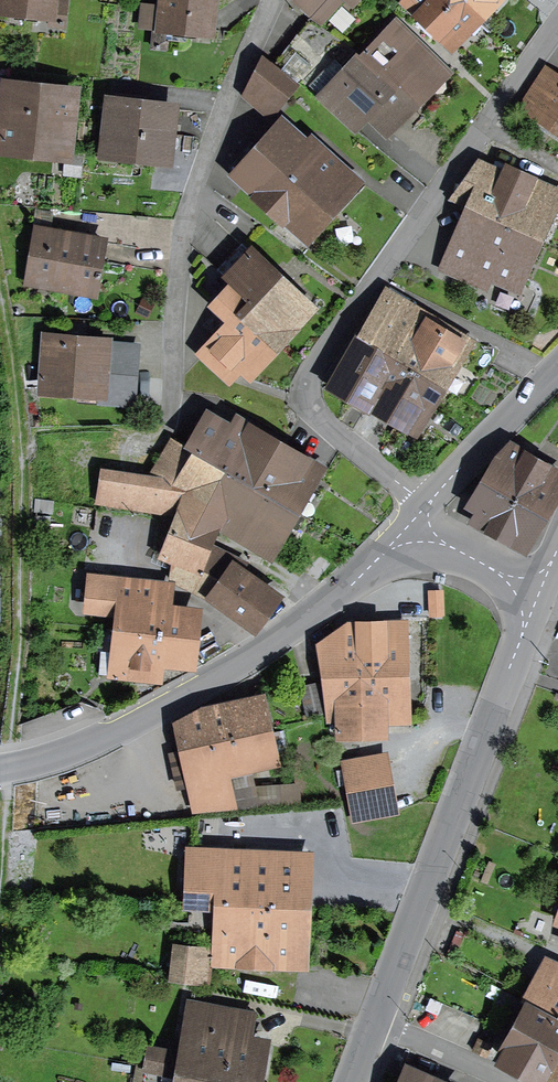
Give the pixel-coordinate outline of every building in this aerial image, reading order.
[(67,1),(56,0),(3,0),(2,11),(51,16),(50,24),(64,26),(67,1)] [(187,31),(210,33),(214,0),(163,0),(163,7),(143,5),(141,26),(155,27),(152,48),(167,49),(167,40),(186,42),(187,31)] [(297,2),(320,23),(341,0),(299,0),(297,2)] [(450,44),(476,18),(458,0),(403,0),(401,3),(428,30),(432,26),(450,44)] [(476,18),(493,0),(458,0),(476,18)] [(370,50),(367,47),(360,54),(410,104),(442,70),(419,48),(423,44),(411,33),(406,38),(394,25),(370,50)] [(368,111),(387,129),(410,104),(360,54),(319,95),(353,127),(368,111)] [(296,81),(262,55),(242,95),(266,116),(296,81)] [(557,127),(557,75),(546,67),(518,109),(540,123),(544,118),(557,127)] [(11,91),(5,143),(63,149),(69,97),(11,91)] [(113,102),(107,152),(165,158),(170,109),(113,102)] [(284,217),(306,237),(351,185),(329,166),(335,159),(313,139),(307,147),(282,125),(237,176),(282,219),(284,217)] [(448,201),(468,210),(536,238),(554,195),(530,185),(533,180),(544,185),(545,183),(506,166),(503,172),(476,161),(448,201)] [(491,272),(516,283),(536,238),(468,210),(442,269),(484,288),(491,272)] [(100,278),(101,273),(98,272),(103,241),(38,230),(30,274),(59,279),(58,287),(94,293),(97,277),(100,278)] [(242,244),(218,270),(251,302),(243,311),(275,341),(308,306),(242,244)] [(242,363),(249,369),(275,341),(243,311),(251,302),(233,285),(224,295),(219,289),(209,300),(232,320),(202,355),(228,378),(242,363)] [(463,343),(381,295),(353,333),(373,345),(396,358),(439,384),(463,343)] [(368,404),(369,403),(396,358),(373,345),(357,336),(332,384),(368,404)] [(101,392),(100,401),(132,404),(136,347),(48,340),(44,387),(101,392)] [(368,404),(411,428),(439,384),(396,358),(369,403),(368,404)] [(210,418),(192,449),(220,465),(293,509),(317,469),(239,423),(234,432),(210,418)] [(242,535),(268,550),(293,509),(180,443),(174,439),(151,480),(103,472),(99,502),(179,515),(211,527),(218,530),(219,527),(242,535)] [(499,454),(484,480),(541,515),(553,493),(549,491),(557,476),(557,473),(509,444),(499,454)] [(480,526),(521,548),(541,515),(484,480),(471,502),(487,511),(480,526)] [(211,527),(179,515),(170,537),(165,535),(159,552),(173,557),(196,566),(204,545),(206,540),(211,527)] [(242,574),(245,564),(204,545),(196,566),(173,557),(170,579),(211,599),(212,597),(253,627),(275,597),(242,574)] [(91,609),(120,613),(118,629),(190,637),(192,613),(153,610),(156,583),(95,576),(91,609)] [(333,647),(316,650),(323,671),(403,668),(402,629),(379,631),(379,624),(349,625),(343,613),(323,627),(333,647)] [(160,657),(187,660),(190,637),(118,629),(107,629),(103,673),(157,679),(160,657)] [(383,717),(404,717),(403,668),(323,671),(330,735),(383,733),(383,717)] [(308,716),(325,712),(318,682),(301,686),(308,716)] [(180,726),(185,748),(264,730),(258,704),(231,711),(229,703),(207,708),(209,715),(179,722),(180,726)] [(247,761),(269,756),(264,730),(185,748),(171,752),(178,786),(193,783),(196,811),(257,805),(247,761)] [(340,767),(349,829),(396,822),(387,760),(340,767)] [(262,803),(303,800),(301,781),(261,783),(262,803)] [(195,901),(223,903),(300,907),(302,858),(198,854),(195,901)] [(220,957),(298,960),(300,907),(223,903),(220,957)] [(175,943),(170,979),(197,982),(201,946),(175,943)] [(550,968),(530,1004),(557,1019),(557,973),(550,968)] [(542,1079),(545,1072),(557,1049),(557,1019),(530,1004),(503,989),(496,1002),(523,1017),(501,1057),(542,1079)] [(148,1067),(234,1081),(253,1081),(260,1044),(244,1041),(249,1015),(194,1005),(184,1056),(151,1050),(148,1066),(148,1067)] [(479,1040),(474,1051),(486,1056),(491,1046),(479,1040)] [(557,1079),(557,1049),(545,1072),(557,1079)] [(148,1067),(145,1081),(234,1081),(148,1067)] [(410,1071),(405,1081),(437,1081),(410,1071)]
